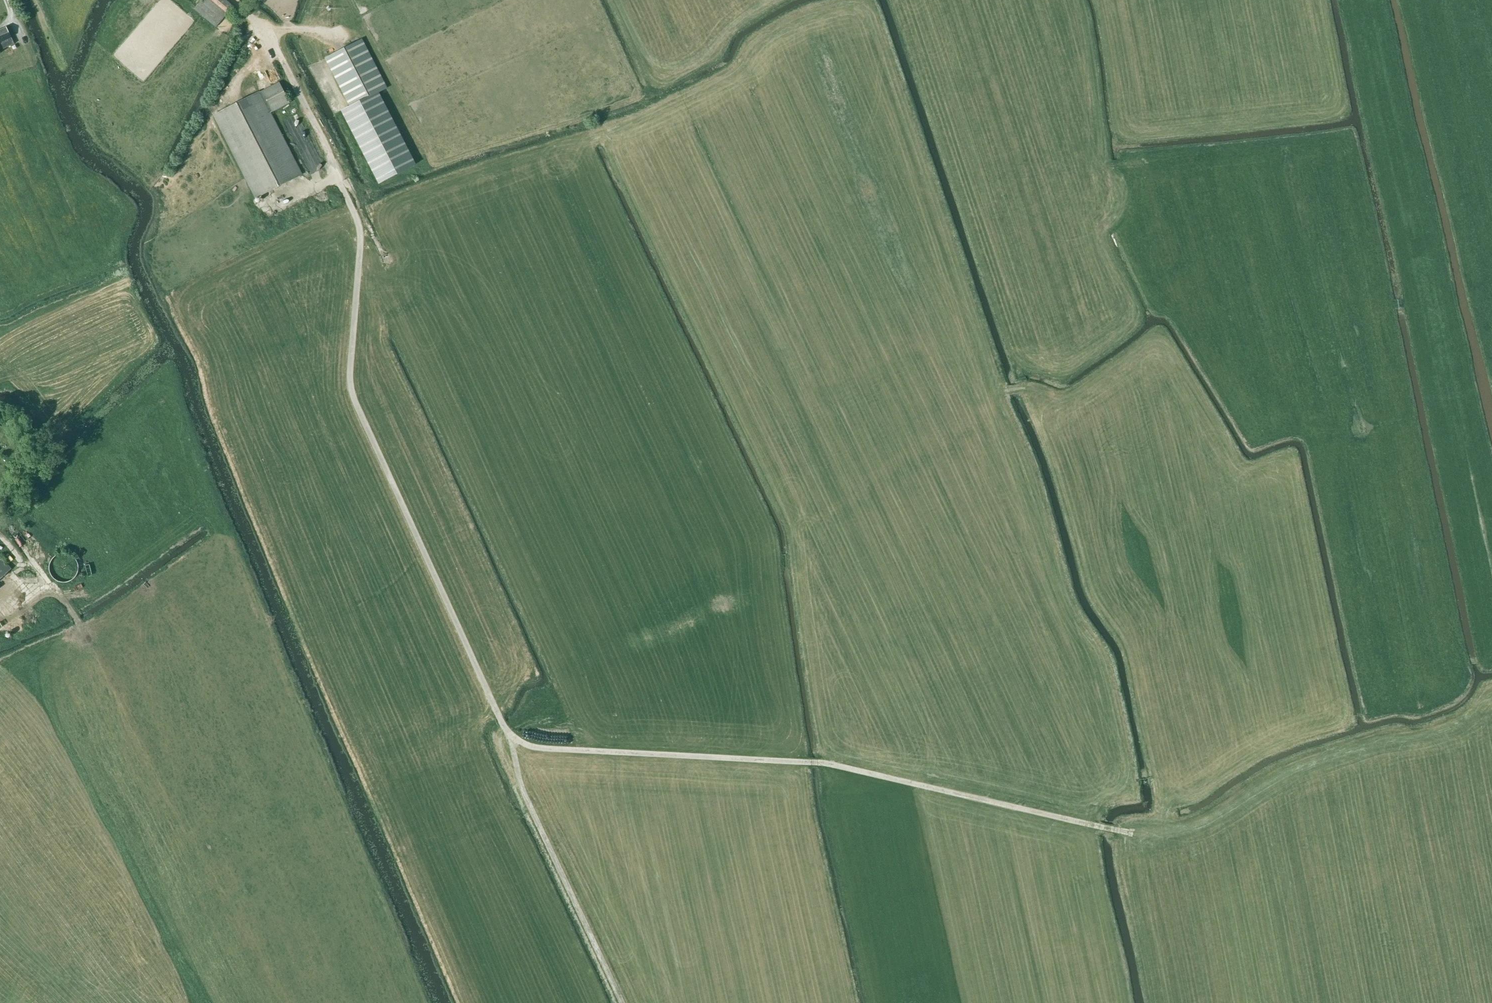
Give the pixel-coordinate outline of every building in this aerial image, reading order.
[(231,19),(239,11),(234,7),(226,0),(202,0),(194,9),(216,28),(227,15),(231,19)] [(2,50),(14,44),(11,37),(6,28),(0,31),(0,45),(2,50)] [(362,39),(325,57),(349,105),(340,110),(378,183),(416,164),(378,93),(386,88),(362,39)] [(302,175),(271,113),(289,103),(279,83),(260,92),(213,116),(255,199),(302,175)] [(0,558),(0,580),(11,570),(0,558)]
